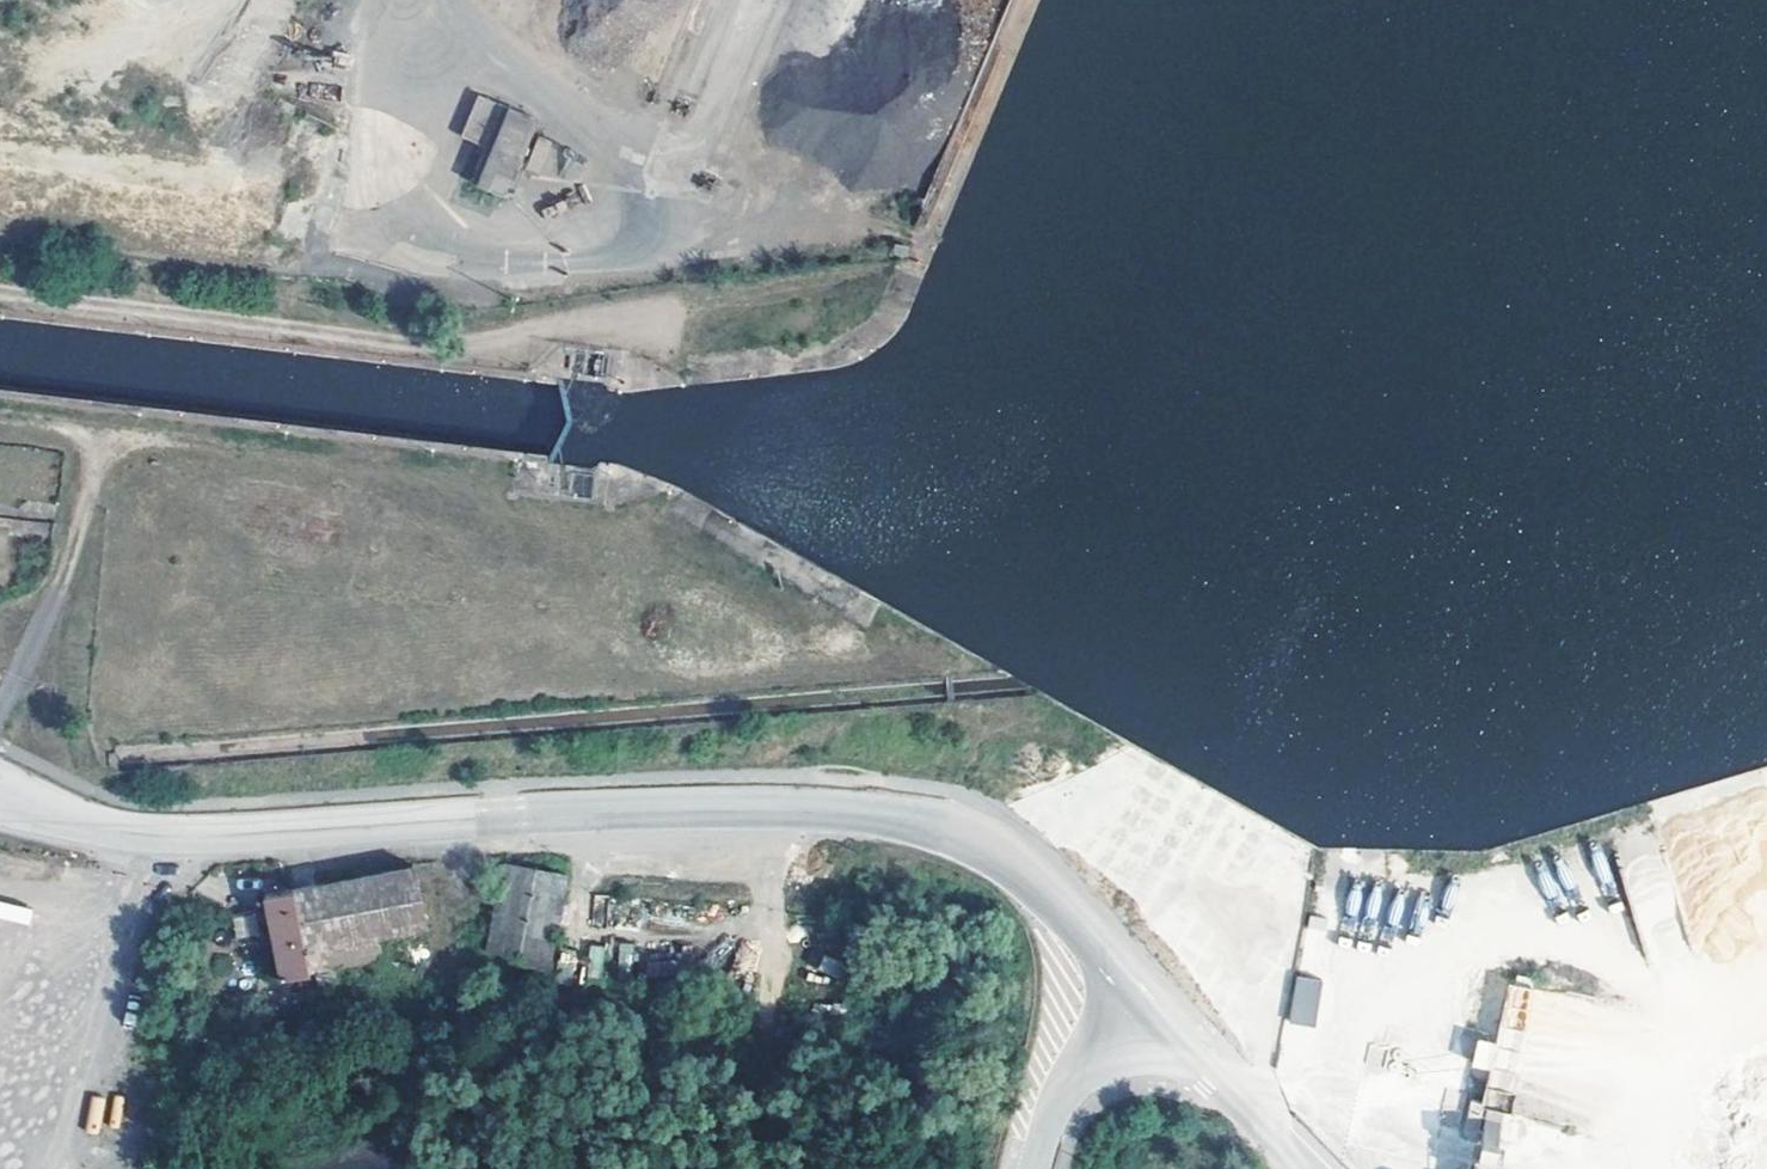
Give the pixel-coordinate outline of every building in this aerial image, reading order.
[(534,115),(503,103),(473,178),(503,191),(534,115)] [(527,170),(554,177),(562,144),(535,137),(527,170)] [(552,861),(491,849),(473,936),(505,940),(504,949),(527,952),(535,953),(552,861)] [(401,853),(302,869),(321,955),(367,945),(364,919),(411,912),(401,853)] [(321,955),(302,869),(249,878),(267,965),(321,955)] [(1295,975),(1289,1022),(1315,1025),(1321,978),(1295,975)] [(1407,1168),(1468,1168),(1472,1148),(1500,1152),(1525,986),(1507,983),(1498,1042),(1475,1038),(1470,1070),(1486,1073),(1481,1103),(1460,1100),(1470,1031),(1452,1029),(1445,1070),(1422,1066),(1407,1168)]
